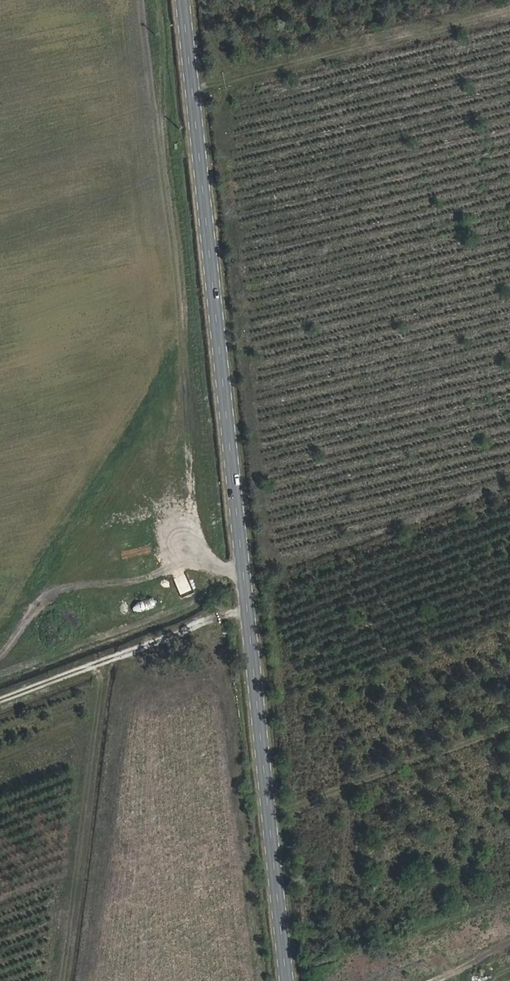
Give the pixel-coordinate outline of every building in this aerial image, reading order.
[(176,577),(183,594),(194,589),(187,573),(176,577)] [(142,610),(155,606),(152,597),(139,601),(142,610)]
